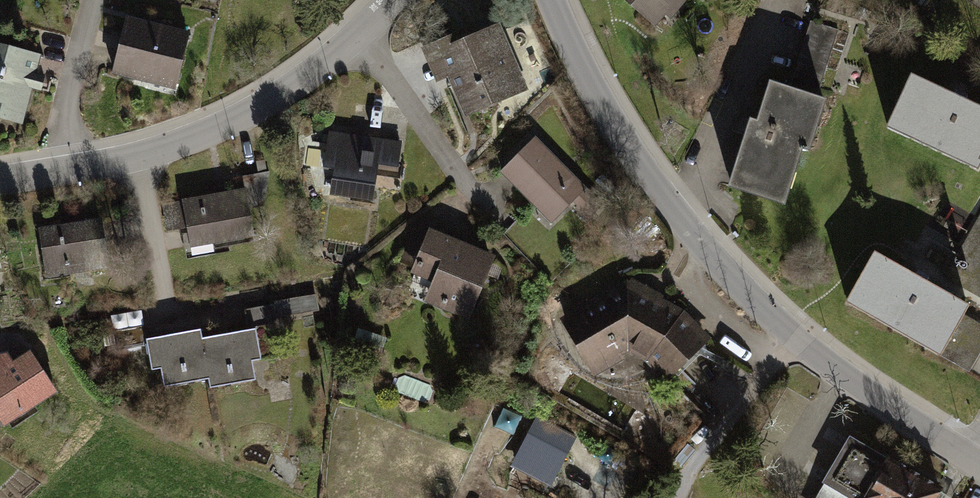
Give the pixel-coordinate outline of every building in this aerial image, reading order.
[(660,28),(668,18),(674,23),(694,0),(627,0),(660,28)] [(788,80),(765,72),(753,112),(746,110),(723,179),(780,198),(799,141),(806,144),(823,91),(815,88),(834,29),(807,20),(788,80)] [(193,36),(128,22),(115,80),(180,95),(193,36)] [(532,97),(502,26),(429,56),(442,88),(452,83),(469,123),(532,97)] [(0,51),(0,125),(24,131),(33,95),(43,98),(47,82),(38,80),(43,61),(0,51)] [(910,76),(886,128),(972,167),(976,159),(979,150),(979,107),(910,76)] [(404,147),(332,138),(328,175),(336,176),(333,202),(379,208),(383,176),(400,178),(404,147)] [(535,142),(500,177),(556,231),(590,196),(535,142)] [(191,234),(194,252),(256,244),(249,195),(181,204),(183,213),(166,215),(168,237),(191,234)] [(944,278),(979,298),(979,214),(944,278)] [(106,221),(40,232),(49,284),(114,273),(106,221)] [(501,263),(434,236),(416,282),(436,290),(429,307),(475,326),(501,263)] [(969,305),(870,252),(842,302),(940,356),(963,316),(969,305)] [(633,284),(563,324),(595,380),(636,357),(652,367),(670,387),(717,346),(690,315),(633,284)] [(320,292),(274,301),(277,318),(323,309),(320,292)] [(271,305),(243,310),(246,328),(275,322),(271,305)] [(940,356),(970,372),(979,354),(979,325),(963,316),(940,356)] [(203,334),(148,344),(153,372),(164,370),(168,392),(212,384),(204,344),(203,334)] [(258,334),(204,344),(212,384),(213,392),(258,384),(254,365),(263,364),(258,334)] [(0,380),(0,416),(8,428),(59,397),(32,354),(18,363),(11,353),(0,360),(0,369),(5,377),(0,380)] [(561,448),(527,430),(508,465),(543,483),(561,448)] [(846,432),(818,479),(821,481),(810,497),(933,497),(940,487),(846,432)]
